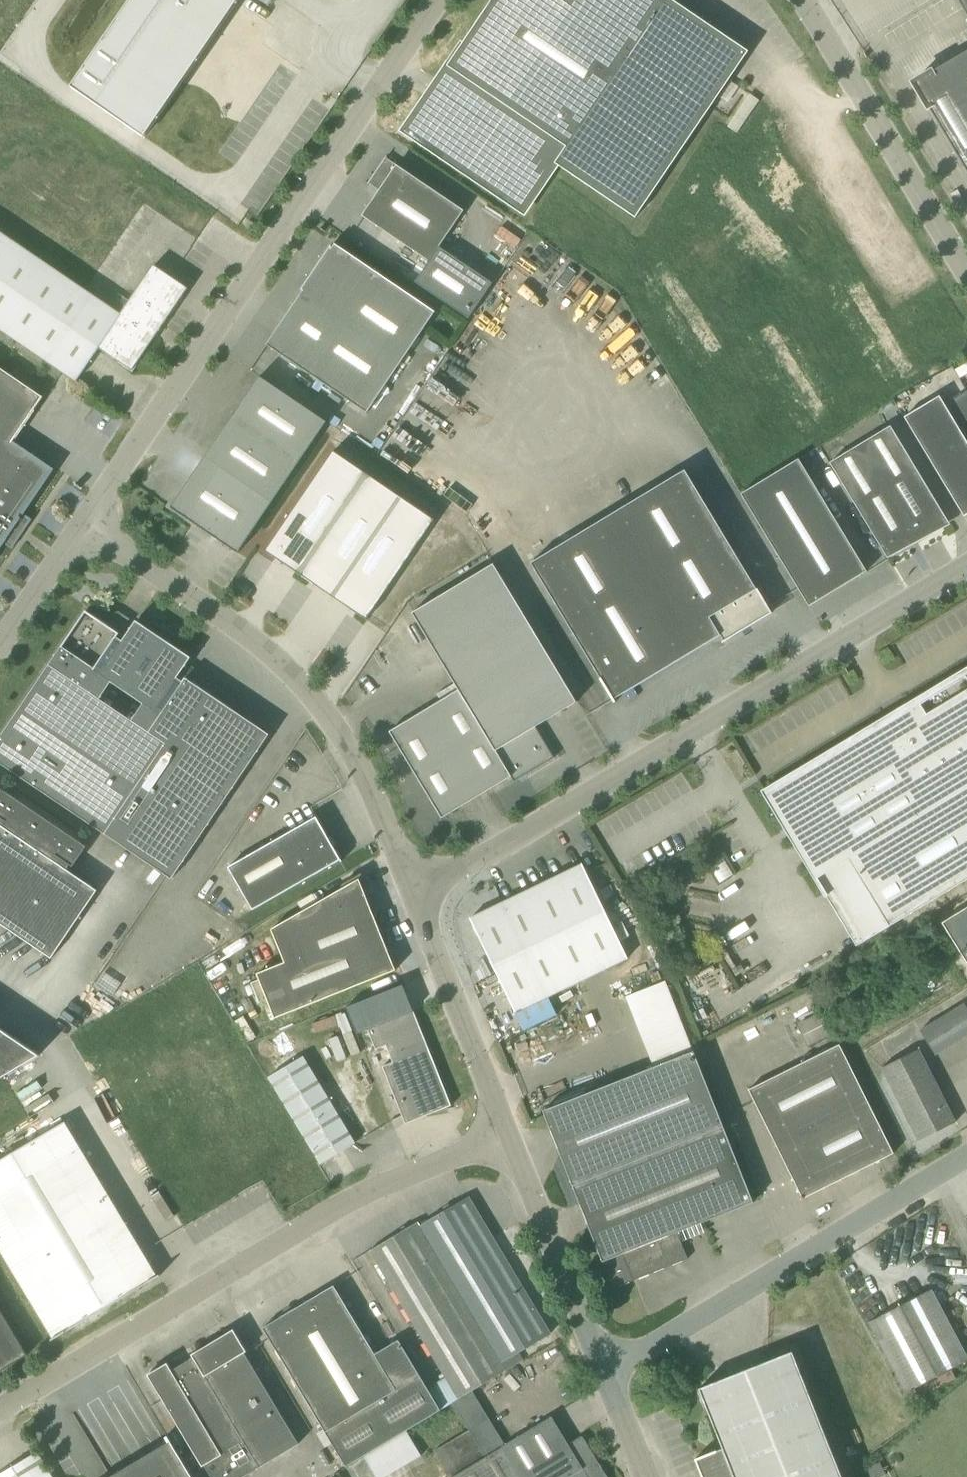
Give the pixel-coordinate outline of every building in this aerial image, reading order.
[(71,87),(145,137),(239,0),(131,0),(71,87)] [(636,218),(749,52),(673,0),(493,0),(404,130),(526,213),(558,166),(636,218)] [(966,21),(966,0),(955,0),(966,21)] [(932,73),(913,83),(929,108),(966,172),(966,52),(932,73)] [(362,216),(430,261),(415,282),(468,318),(491,284),(439,248),(464,210),(387,158),(387,157),(386,156),(368,184),(369,184),(370,183),(380,190),(362,216)] [(966,222),(966,207),(957,191),(951,195),(966,222)] [(177,304),(188,289),(154,266),(121,315),(0,233),(0,330),(77,381),(99,348),(132,371),(177,304)] [(367,413),(436,312),(335,244),(333,248),(332,247),(331,246),(301,290),(302,291),(303,291),(304,291),(267,345),(367,413)] [(4,542),(12,548),(31,520),(23,514),(53,470),(13,443),(44,396),(0,366),(0,548),(4,542)] [(300,462),(327,422),(260,376),(233,416),(300,462)] [(964,517),(966,515),(966,391),(945,404),(940,396),(904,417),(964,517)] [(273,502),(300,462),(233,416),(206,457),(273,502)] [(949,522),(917,468),(891,426),(830,463),(888,558),(906,549),(949,522)] [(334,598),(367,621),(436,519),(402,497),(369,474),(333,450),(265,552),(300,575),(334,598)] [(273,502),(206,457),(171,508),(238,553),(273,502)] [(741,494),(809,607),(867,572),(799,459),(741,494)] [(600,679),(613,700),(615,703),(616,702),(615,699),(721,636),(724,641),(722,642),(723,643),(773,613),(758,589),(757,589),(685,470),(531,563),(601,678),(600,679)] [(442,818),(511,777),(514,781),(510,783),(511,785),(555,758),(536,727),(577,703),(494,564),(413,613),(459,690),(390,732),(442,818)] [(268,733),(256,751),(225,731),(238,713),(186,678),(183,682),(178,678),(192,658),(137,621),(123,641),(118,637),(120,634),(86,611),(0,739),(0,763),(172,879),(270,735),(268,733)] [(763,794),(826,896),(828,895),(819,877),(849,860),(889,927),(966,880),(966,675),(916,706),(767,793),(763,794)] [(52,958),(98,891),(70,872),(87,846),(0,788),(0,923),(52,958)] [(317,817),(246,857),(229,867),(253,910),(341,860),(341,862),(343,861),(333,845),(317,817)] [(504,902),(549,996),(628,958),(583,864),(504,902)] [(396,970),(360,879),(272,929),(285,962),(257,974),(275,1018),(396,970)] [(557,1015),(548,997),(549,996),(504,902),(470,918),(507,994),(524,1031),(557,1015)] [(942,923),(966,963),(966,908),(942,923)] [(945,964),(935,970),(946,988),(956,982),(945,964)] [(694,1051),(666,981),(626,997),(654,1067),(543,1110),(603,1262),(604,1262),(614,1289),(688,1259),(678,1233),(754,1203),(694,1051)] [(936,1055),(966,1036),(966,1007),(964,1003),(921,1029),(936,1055)] [(414,1011),(368,1029),(376,1050),(387,1045),(393,1062),(383,1067),(406,1124),(452,1106),(414,1011)] [(38,1055),(0,1029),(0,1078),(38,1055)] [(749,1090),(803,1199),(894,1154),(840,1045),(749,1090)] [(882,1068),(919,1141),(956,1123),(919,1050),(882,1068)] [(270,1077),(321,1164),(356,1143),(305,1056),(270,1077)] [(160,1275),(157,1276),(65,1122),(0,1161),(0,1247),(54,1338),(52,1339),(53,1340),(161,1276),(160,1275)] [(474,1389),(524,1361),(519,1353),(551,1334),(469,1197),(420,1226),(414,1225),(386,1241),(474,1389)] [(474,1389),(386,1241),(370,1251),(445,1377),(458,1398),(474,1389)] [(346,1466),(364,1455),(377,1476),(384,1476),(419,1456),(405,1431),(439,1410),(426,1388),(399,1340),(376,1354),(334,1286),(295,1309),(290,1308),(285,1310),(284,1316),(263,1328),(346,1466)] [(909,1392),(913,1400),(957,1378),(952,1370),(966,1362),(931,1290),(870,1322),(907,1393),(909,1392)] [(29,1355),(0,1308),(0,1372),(29,1355)] [(248,1352),(234,1330),(192,1355),(260,1467),(300,1443),(245,1353),(248,1352)] [(703,1476),(842,1476),(793,1352),(700,1389),(723,1448),(695,1459),(703,1476)] [(148,1375),(204,1466),(206,1465),(213,1476),(244,1476),(260,1467),(192,1355),(193,1358),(172,1370),(168,1363),(148,1375)] [(445,1377),(426,1388),(439,1410),(458,1398),(445,1377)] [(552,1417),(504,1445),(524,1476),(569,1476),(597,1460),(583,1436),(569,1445),(552,1417)] [(503,1446),(488,1419),(435,1451),(451,1476),(524,1476),(504,1445),(503,1446)] [(172,1437),(169,1438),(173,1443),(116,1476),(196,1476),(172,1437)] [(38,1452),(0,1475),(0,1476),(53,1476),(38,1452)] [(597,1460),(569,1476),(607,1476),(597,1460)]
